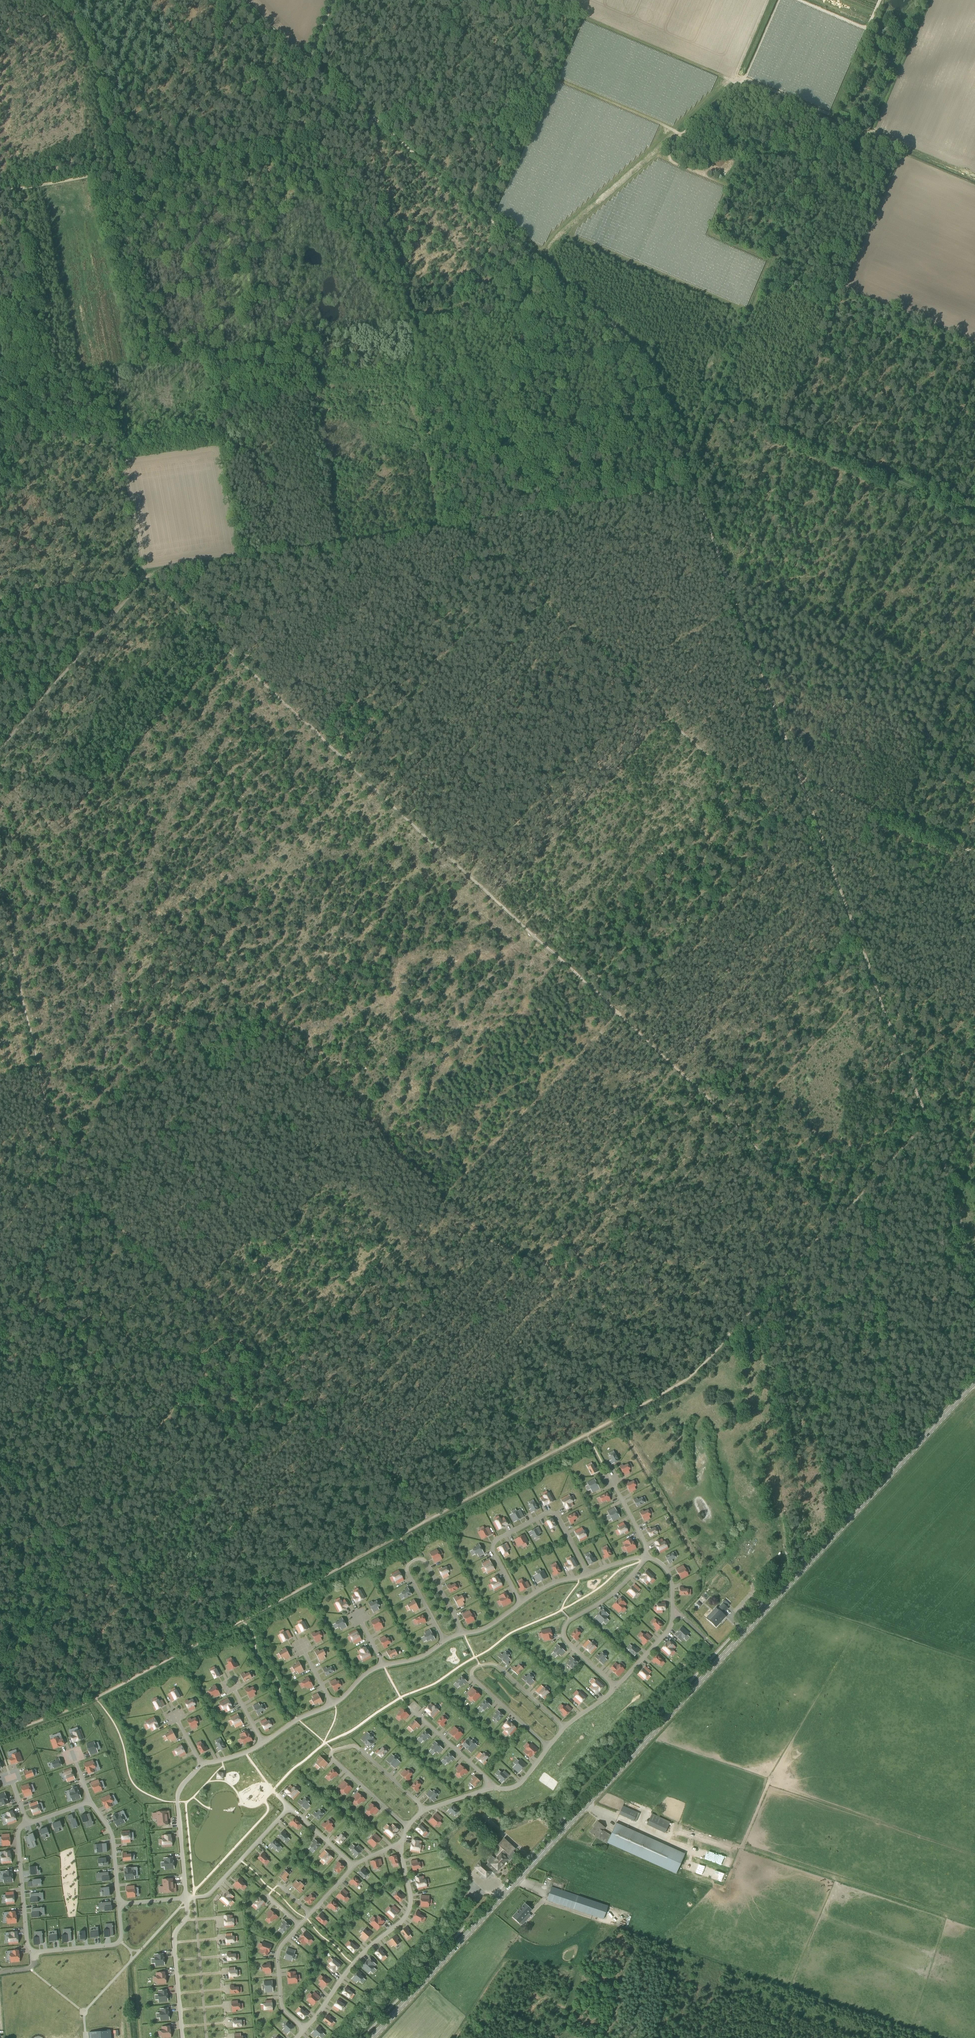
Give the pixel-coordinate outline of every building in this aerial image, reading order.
[(619,1461),(615,1453),(609,1456),(612,1460),(610,1461),(611,1464),(619,1461)] [(619,1466),(624,1476),(630,1473),(629,1470),(630,1469),(627,1464),(623,1466),(622,1464),(619,1466)] [(588,1468),(591,1475),(599,1471),(597,1468),(595,1469),(593,1465),(588,1468)] [(600,1489),(594,1479),(587,1483),(592,1493),(600,1489)] [(625,1483),(630,1492),(636,1489),(634,1487),(636,1486),(633,1481),(629,1483),(629,1481),(625,1483)] [(555,1501),(550,1492),(543,1496),(540,1498),(544,1506),(548,1504),(555,1501)] [(607,1493),(599,1497),(602,1502),(606,1500),(607,1502),(611,1500),(607,1493)] [(569,1495),(561,1499),(564,1506),(565,1506),(566,1509),(574,1505),(572,1502),(573,1502),(569,1495)] [(637,1507),(644,1503),(642,1498),(638,1500),(637,1498),(633,1500),(637,1507)] [(538,1509),(534,1502),(529,1505),(531,1509),(529,1510),(531,1513),(538,1509)] [(607,1511),(613,1521),(620,1517),(614,1507),(607,1511)] [(514,1522),(524,1517),(520,1509),(510,1515),(514,1522)] [(639,1512),(645,1522),(650,1519),(649,1516),(651,1515),(648,1510),(644,1512),(643,1510),(639,1512)] [(574,1513),(567,1517),(571,1524),(574,1522),(573,1520),(577,1518),(574,1513)] [(493,1522),(498,1530),(505,1527),(505,1526),(508,1525),(504,1517),(501,1519),(500,1518),(493,1522)] [(552,1519),(545,1522),(547,1526),(549,1525),(550,1529),(556,1526),(552,1519)] [(629,1532),(623,1522),(618,1525),(619,1528),(617,1529),(620,1534),(624,1532),(625,1534),(629,1532)] [(488,1527),(478,1532),(482,1539),(492,1534),(488,1527)] [(538,1527),(529,1532),(531,1536),(532,1535),(534,1539),(540,1536),(539,1534),(541,1533),(538,1527)] [(587,1537),(582,1527),(574,1531),(580,1541),(587,1537)] [(650,1537),(658,1533),(655,1528),(651,1530),(650,1528),(647,1530),(650,1537)] [(524,1534),(514,1540),(518,1547),(528,1542),(524,1534)] [(628,1553),(636,1548),(633,1541),(632,1541),(631,1538),(622,1543),(624,1546),(628,1553)] [(660,1553),(668,1548),(664,1541),(663,1542),(662,1539),(655,1542),(656,1546),(660,1553)] [(507,1543),(497,1548),(499,1551),(500,1551),(503,1556),(509,1553),(507,1550),(510,1549),(507,1543)] [(484,1553),(479,1544),(476,1546),(477,1547),(473,1550),(475,1555),(477,1554),(478,1556),(484,1553)] [(612,1555),(608,1548),(603,1551),(605,1555),(603,1556),(605,1559),(612,1555)] [(437,1549),(429,1553),(431,1555),(431,1556),(433,1559),(435,1563),(442,1559),(440,1556),(438,1551),(437,1549)] [(673,1552),(665,1556),(669,1564),(673,1562),(672,1560),(676,1558),(673,1552)] [(586,1558),(590,1565),(597,1561),(595,1558),(593,1559),(591,1555),(586,1558)] [(578,1566),(574,1557),(567,1561),(567,1562),(564,1564),(568,1571),(571,1569),(578,1566)] [(495,1570),(489,1560),(482,1564),(487,1574),(495,1570)] [(561,1572),(557,1565),(552,1568),(554,1572),(552,1573),(554,1576),(561,1572)] [(689,1575),(683,1565),(676,1569),(681,1579),(689,1575)] [(443,1579),(449,1576),(448,1573),(450,1572),(449,1571),(447,1567),(446,1566),(442,1568),(441,1567),(438,1569),(439,1570),(438,1570),(439,1571),(439,1572),(441,1575),(442,1576),(443,1579)] [(398,1570),(391,1574),(392,1575),(392,1576),(392,1577),(394,1581),(395,1582),(397,1585),(404,1580),(403,1578),(403,1577),(402,1576),(400,1572),(399,1571),(398,1570)] [(544,1570),(533,1576),(537,1583),(547,1578),(544,1570)] [(655,1576),(648,1570),(642,1576),(640,1578),(647,1584),(649,1582),(655,1576)] [(495,1590),(503,1586),(499,1579),(498,1580),(496,1576),(490,1580),(492,1583),(491,1583),(495,1590)] [(520,1592),(530,1587),(527,1581),(524,1583),(524,1581),(518,1584),(520,1588),(519,1589),(520,1592)] [(451,1593),(458,1589),(455,1583),(451,1585),(450,1584),(447,1586),(451,1593)] [(634,1584),(626,1592),(632,1598),(640,1590),(634,1584)] [(404,1599),(412,1595),(411,1594),(411,1593),(409,1590),(408,1587),(404,1589),(405,1591),(401,1593),(402,1594),(404,1597),(404,1599)] [(680,1595),(688,1595),(688,1589),(684,1589),(684,1587),(680,1587),(680,1595)] [(366,1597),(362,1589),(360,1590),(360,1589),(354,1593),(355,1594),(352,1595),(353,1598),(356,1603),(365,1598),(366,1597)] [(503,1607),(512,1602),(510,1600),(510,1599),(508,1596),(508,1595),(506,1592),(498,1596),(500,1599),(499,1600),(503,1607)] [(453,1597),(459,1607),(464,1604),(463,1602),(465,1601),(462,1595),(458,1597),(457,1595),(453,1597)] [(612,1606),(619,1613),(624,1607),(627,1604),(620,1598),(618,1601),(617,1600),(612,1606)] [(334,1604),(338,1612),(340,1612),(341,1611),(345,1609),(349,1607),(346,1601),(346,1602),(345,1599),(342,1601),(341,1600),(340,1600),(336,1602),(335,1603),(334,1604)] [(419,1609),(414,1599),(410,1601),(411,1603),(407,1605),(410,1611),(412,1610),(414,1612),(419,1609)] [(374,1613),(379,1610),(378,1607),(380,1606),(379,1605),(377,1601),(377,1602),(377,1600),(373,1603),(372,1601),(368,1603),(370,1606),(372,1609),(374,1613)] [(657,1610),(665,1610),(665,1602),(661,1602),(661,1604),(657,1604),(657,1610)] [(716,1627),(726,1616),(723,1614),(728,1608),(722,1604),(717,1609),(716,1608),(706,1618),(716,1627)] [(595,1618),(602,1624),(607,1618),(606,1617),(609,1615),(603,1609),(600,1612),(595,1618)] [(462,1614),(468,1625),(475,1621),(473,1618),(474,1618),(472,1614),(469,1610),(462,1614)] [(422,1615),(415,1619),(416,1620),(415,1620),(417,1623),(418,1623),(418,1624),(422,1622),(423,1624),(426,1622),(425,1620),(425,1619),(423,1616),(422,1615)] [(341,1630),(347,1627),(345,1623),(343,1620),(342,1617),(338,1619),(339,1621),(335,1623),(336,1624),(338,1627),(338,1628),(340,1627),(341,1630)] [(376,1632),(384,1628),(382,1624),(380,1620),(378,1617),(371,1621),(372,1624),(374,1628),(376,1632)] [(663,1625),(656,1620),(652,1624),(656,1627),(654,1629),(657,1631),(663,1625)] [(305,1621),(295,1626),(299,1634),(309,1628),(305,1621)] [(674,1635),(681,1641),(684,1639),(689,1633),(682,1627),(677,1632),(677,1633),(674,1635)] [(550,1628),(541,1630),(544,1642),(553,1639),(552,1636),(552,1635),(551,1631),(550,1628)] [(430,1629),(424,1632),(426,1635),(424,1636),(424,1637),(426,1640),(427,1641),(431,1639),(432,1641),(435,1639),(434,1636),(432,1632),(432,1633),(430,1629)] [(576,1629),(570,1635),(577,1641),(579,1638),(578,1637),(581,1633),(580,1632),(577,1630),(576,1629)] [(288,1630),(278,1636),(282,1643),(292,1638),(288,1630)] [(354,1644),(362,1640),(360,1637),(361,1637),(360,1636),(358,1632),(357,1631),(356,1630),(349,1634),(350,1636),(352,1640),(354,1644)] [(311,1633),(317,1643),(322,1640),(321,1638),(322,1637),(319,1631),(316,1633),(315,1631),(311,1633)] [(644,1645),(652,1637),(647,1633),(645,1635),(643,1634),(639,1638),(643,1641),(641,1643),(644,1645)] [(385,1636),(379,1639),(381,1642),(381,1643),(383,1646),(385,1649),(388,1647),(387,1645),(391,1643),(390,1642),(391,1642),(389,1638),(388,1637),(386,1638),(385,1636)] [(582,1646),(591,1654),(597,1648),(588,1640),(582,1646)] [(661,1650),(668,1656),(673,1650),(676,1647),(669,1641),(667,1644),(666,1644),(661,1650)] [(561,1656),(566,1652),(562,1649),(563,1649),(560,1646),(557,1644),(555,1647),(556,1648),(553,1652),(554,1653),(557,1655),(558,1656),(559,1654),(561,1656)] [(363,1662),(371,1657),(371,1656),(370,1654),(371,1654),(369,1650),(368,1650),(368,1649),(367,1649),(366,1646),(359,1650),(357,1651),(359,1655),(361,1659),(362,1659),(362,1661),(362,1660),(363,1662)] [(628,1650),(634,1656),(640,1650),(637,1647),(636,1649),(632,1646),(628,1650)] [(290,1657),(285,1647),(282,1649),(283,1651),(279,1653),(282,1659),(284,1658),(285,1660),(290,1657)] [(319,1660),(320,1661),(326,1658),(324,1656),(326,1655),(323,1649),(319,1651),(318,1649),(315,1651),(319,1660)] [(390,1659),(398,1655),(395,1649),(391,1651),(390,1649),(387,1651),(390,1659)] [(506,1664),(511,1659),(508,1657),(510,1656),(505,1651),(502,1655),(500,1653),(498,1656),(500,1658),(500,1659),(503,1661),(506,1664)] [(595,1657),(603,1665),(607,1660),(605,1658),(607,1656),(602,1652),(599,1656),(597,1654),(595,1657)] [(657,1655),(651,1661),(654,1664),(656,1662),(659,1665),(663,1661),(657,1655)] [(572,1669),(578,1662),(577,1662),(577,1661),(574,1659),(571,1657),(569,1660),(570,1661),(567,1664),(572,1669)] [(229,1671),(239,1666),(237,1662),(235,1663),(233,1660),(227,1663),(228,1664),(226,1666),(229,1671)] [(304,1671),(299,1661),(295,1663),(296,1665),(292,1667),(295,1672),(297,1672),(298,1674),(304,1671)] [(610,1669),(618,1677),(625,1669),(619,1664),(618,1665),(616,1663),(610,1669)] [(518,1675),(523,1669),(519,1665),(516,1668),(514,1666),(511,1669),(518,1675)] [(645,1666),(637,1675),(644,1680),(651,1672),(645,1666)] [(323,1669),(326,1676),(334,1673),(331,1667),(327,1669),(326,1667),(323,1669)] [(211,1672),(215,1679),(222,1675),(220,1672),(218,1672),(216,1669),(211,1672)] [(245,1682),(252,1678),(249,1672),(245,1674),(244,1673),(241,1674),(245,1682)] [(530,1686),(534,1681),(532,1679),(534,1678),(529,1673),(526,1677),(524,1675),(522,1678),(524,1680),(524,1681),(527,1683),(530,1686)] [(461,1676),(455,1682),(456,1683),(459,1686),(460,1687),(463,1683),(465,1685),(467,1682),(465,1680),(465,1679),(462,1677),(461,1676)] [(313,1686),(308,1677),(305,1678),(306,1680),(302,1682),(304,1688),(306,1687),(308,1689),(313,1686)] [(330,1682),(335,1692),(339,1690),(338,1688),(342,1686),(339,1680),(337,1681),(335,1679),(330,1682)] [(597,1679),(589,1687),(596,1694),(599,1691),(605,1685),(597,1679)] [(220,1695),(215,1685),(212,1687),(213,1688),(209,1691),(212,1696),(214,1695),(215,1698),(220,1695)] [(541,1685),(535,1691),(539,1694),(538,1695),(542,1698),(542,1697),(544,1699),(550,1693),(548,1691),(545,1688),(544,1687),(543,1687),(541,1685)] [(245,1689),(250,1699),(256,1696),(254,1693),(256,1692),(253,1686),(249,1689),(248,1687),(245,1689)] [(472,1688),(467,1694),(470,1697),(473,1700),(475,1702),(481,1696),(479,1694),(479,1693),(476,1690),(476,1691),(472,1688)] [(178,1689),(168,1694),(172,1702),(182,1696),(178,1689)] [(573,1699),(579,1705),(581,1703),(582,1702),(585,1699),(585,1698),(586,1697),(587,1696),(581,1690),(580,1692),(579,1691),(578,1693),(578,1692),(575,1696),(575,1697),(573,1699)] [(323,1703),(318,1693),(312,1696),(313,1698),(312,1699),(315,1705),(319,1703),(320,1705),(323,1703)] [(228,1698),(220,1703),(223,1710),(224,1710),(226,1713),(234,1709),(228,1698)] [(155,1711),(165,1706),(162,1700),(160,1701),(159,1699),(153,1702),(155,1706),(153,1707),(155,1711)] [(184,1701),(190,1711),(195,1708),(194,1706),(196,1705),(193,1699),(189,1701),(188,1699),(184,1701)] [(485,1700),(479,1706),(480,1707),(483,1710),(484,1710),(487,1707),(488,1708),(491,1706),(489,1703),(486,1701),(485,1700)] [(253,1706),(258,1716),(262,1714),(261,1712),(265,1710),(262,1704),(260,1705),(259,1703),(253,1706)] [(433,1718),(440,1711),(439,1710),(438,1709),(434,1706),(434,1705),(433,1705),(431,1703),(430,1705),(429,1705),(428,1706),(425,1709),(424,1710),(427,1712),(427,1713),(427,1714),(431,1717),(432,1718),(432,1717),(433,1718)] [(572,1709),(567,1705),(565,1707),(564,1705),(563,1706),(560,1709),(559,1710),(563,1713),(561,1715),(564,1717),(566,1715),(567,1715),(569,1712),(572,1709)] [(405,1720),(409,1715),(406,1713),(407,1712),(404,1710),(403,1710),(401,1708),(399,1711),(400,1712),(397,1715),(398,1716),(401,1719),(402,1720),(403,1718),(405,1720)] [(498,1722),(504,1716),(503,1715),(500,1712),(497,1710),(495,1713),(496,1714),(493,1718),(494,1718),(494,1719),(497,1721),(498,1722)] [(243,1724),(237,1714),(230,1718),(236,1728),(243,1724)] [(442,1716),(437,1722),(438,1723),(441,1726),(441,1725),(443,1728),(446,1725),(444,1723),(447,1720),(442,1716)] [(159,1727),(154,1717),(146,1721),(149,1729),(150,1728),(152,1731),(159,1727)] [(187,1720),(192,1730),(198,1727),(197,1724),(198,1723),(196,1718),(192,1720),(191,1718),(187,1720)] [(261,1722),(266,1731),(269,1730),(268,1728),(272,1726),(269,1720),(267,1722),(266,1719),(261,1722)] [(414,1720),(409,1726),(413,1730),(416,1727),(418,1728),(420,1726),(414,1720)] [(510,1736),(517,1729),(516,1728),(516,1727),(515,1726),(512,1723),(511,1723),(508,1720),(507,1721),(504,1724),(504,1725),(503,1726),(502,1728),(505,1731),(508,1734),(510,1736)] [(454,1726),(449,1733),(452,1736),(455,1739),(455,1738),(457,1741),(463,1734),(454,1726)] [(177,1739),(172,1729),(168,1731),(169,1733),(165,1735),(168,1741),(170,1739),(171,1742),(177,1739)] [(76,1742),(84,1739),(81,1730),(73,1732),(73,1733),(70,1734),(73,1742),(76,1741),(76,1742)] [(253,1741),(247,1731),(240,1735),(241,1738),(245,1746),(253,1741)] [(425,1731),(419,1737),(420,1738),(423,1740),(424,1741),(427,1738),(428,1739),(431,1736),(429,1734),(426,1731),(425,1731)] [(367,1732),(361,1739),(363,1741),(363,1742),(366,1744),(367,1745),(369,1747),(370,1746),(371,1746),(373,1743),(376,1740),(373,1737),(370,1734),(367,1732)] [(50,1740),(54,1749),(61,1746),(65,1745),(62,1736),(58,1738),(58,1737),(50,1740)] [(471,1753),(478,1746),(475,1744),(472,1740),(469,1738),(466,1741),(463,1743),(463,1744),(462,1745),(465,1747),(466,1748),(468,1751),(469,1751),(471,1753)] [(226,1748),(222,1741),(216,1744),(218,1748),(217,1749),(218,1752),(226,1748)] [(439,1754),(443,1749),(440,1746),(437,1743),(435,1741),(432,1744),(434,1745),(431,1749),(432,1750),(431,1750),(434,1752),(435,1753),(437,1752),(439,1754)] [(86,1744),(90,1755),(98,1752),(94,1742),(86,1744)] [(197,1746),(201,1754),(209,1750),(207,1746),(205,1747),(203,1743),(197,1746)] [(538,1749),(531,1743),(529,1745),(526,1748),(526,1749),(523,1751),(526,1754),(529,1757),(530,1758),(533,1755),(534,1755),(536,1752),(536,1751),(538,1749)] [(186,1754),(181,1744),(178,1746),(178,1748),(174,1750),(177,1756),(179,1755),(181,1757),(186,1754)] [(383,1747),(379,1751),(378,1749),(375,1752),(377,1753),(376,1754),(377,1754),(377,1755),(380,1758),(381,1757),(382,1758),(388,1752),(387,1751),(384,1748),(383,1747)] [(12,1755),(8,1756),(11,1765),(15,1763),(15,1764),(23,1761),(19,1752),(11,1755),(12,1755)] [(480,1752),(476,1757),(478,1759),(477,1759),(478,1760),(482,1763),(483,1764),(484,1765),(487,1762),(486,1761),(489,1757),(488,1757),(484,1753),(483,1752),(482,1754),(480,1752)] [(449,1753),(443,1759),(444,1760),(447,1762),(448,1763),(451,1760),(452,1761),(455,1758),(453,1756),(450,1753),(449,1753)] [(395,1769),(401,1762),(397,1759),(394,1756),(392,1754),(386,1760),(389,1763),(388,1763),(391,1765),(395,1769)] [(328,1764),(320,1756),(317,1759),(319,1760),(316,1764),(320,1768),(322,1766),(324,1768),(328,1764)] [(54,1768),(62,1766),(59,1758),(55,1759),(56,1761),(52,1763),(54,1768)] [(512,1768),(519,1773),(522,1770),(525,1767),(527,1765),(521,1759),(518,1761),(516,1764),(512,1768)] [(93,1760),(84,1763),(87,1771),(88,1774),(97,1771),(95,1768),(96,1768),(93,1760)] [(460,1764),(456,1769),(458,1771),(457,1772),(457,1773),(460,1776),(461,1776),(464,1773),(466,1775),(468,1772),(466,1770),(466,1769),(463,1767),(460,1764)] [(71,1768),(63,1771),(67,1782),(75,1779),(71,1768)] [(332,1769),(327,1775),(331,1779),(331,1780),(335,1776),(336,1778),(339,1775),(332,1769)] [(405,1769),(400,1774),(403,1777),(406,1780),(406,1779),(409,1782),(411,1779),(410,1777),(413,1774),(412,1774),(409,1770),(408,1770),(407,1771),(405,1769)] [(27,1770),(23,1771),(26,1779),(34,1776),(32,1770),(28,1772),(27,1770)] [(509,1775),(505,1771),(503,1773),(501,1771),(497,1776),(500,1779),(499,1781),(501,1783),(504,1781),(507,1778),(509,1775)] [(475,1787),(480,1781),(474,1775),(471,1778),(473,1780),(470,1783),(475,1787)] [(99,1780),(91,1782),(95,1793),(103,1790),(99,1780)] [(353,1788),(344,1780),(338,1787),(347,1795),(353,1788)] [(417,1780),(411,1787),(412,1787),(412,1788),(415,1790),(417,1792),(420,1789),(418,1788),(421,1785),(421,1784),(417,1781),(417,1780)] [(29,1784),(21,1787),(25,1798),(33,1795),(29,1784)] [(284,1792),(294,1800),(300,1792),(294,1787),(293,1787),(290,1785),(284,1792)] [(72,1801),(81,1798),(78,1790),(77,1787),(69,1790),(70,1793),(69,1794),(72,1801)] [(430,1790),(426,1794),(429,1797),(432,1800),(434,1802),(437,1799),(435,1798),(438,1795),(433,1790),(432,1792),(430,1790)] [(0,1794),(0,1806),(0,1807),(8,1804),(7,1800),(8,1800),(5,1792),(0,1794)] [(366,1800),(358,1792),(353,1797),(355,1799),(354,1800),(359,1805),(362,1801),(363,1803),(366,1800)] [(109,1794),(101,1799),(105,1806),(107,1809),(114,1805),(113,1802),(109,1794)] [(298,1802),(306,1810),(310,1806),(308,1803),(310,1802),(305,1798),(302,1801),(300,1800),(298,1802)] [(37,1801),(29,1804),(33,1815),(41,1812),(37,1801)] [(379,1810),(371,1803),(368,1805),(370,1807),(367,1810),(371,1815),(373,1813),(375,1815),(379,1810)] [(459,1811),(452,1805),(452,1806),(449,1809),(447,1812),(449,1814),(451,1813),(454,1816),(455,1815),(458,1812),(459,1811)] [(634,1821),(636,1822),(640,1814),(623,1806),(619,1815),(633,1822),(634,1821)] [(312,1815),(319,1820),(324,1814),(320,1810),(316,1813),(315,1812),(312,1815)] [(12,1811),(4,1814),(6,1817),(5,1817),(8,1825),(17,1821),(14,1814),(12,1811)] [(156,1812),(158,1826),(168,1825),(167,1817),(170,1816),(169,1811),(156,1812)] [(113,1819),(117,1827),(125,1822),(122,1815),(121,1815),(119,1812),(112,1816),(113,1819)] [(85,1814),(81,1816),(83,1823),(87,1821),(89,1827),(94,1825),(93,1823),(94,1823),(93,1821),(93,1822),(89,1813),(86,1815),(85,1814)] [(443,1818),(436,1813),(433,1816),(430,1819),(431,1819),(428,1821),(434,1827),(437,1825),(440,1822),(443,1818)] [(74,1819),(72,1814),(67,1816),(70,1825),(73,1824),(74,1828),(76,1827),(76,1828),(77,1828),(77,1827),(78,1826),(75,1819),(74,1819)] [(647,1825),(665,1833),(670,1822),(652,1814),(647,1825)] [(301,1824),(294,1818),(289,1824),(292,1827),(293,1826),(296,1829),(297,1828),(301,1824)] [(57,1822),(52,1824),(55,1831),(58,1829),(58,1830),(60,1830),(59,1829),(63,1828),(60,1820),(56,1821),(57,1822)] [(321,1825),(329,1833),(334,1828),(332,1826),(333,1825),(328,1820),(325,1823),(324,1822),(321,1825)] [(616,1823),(615,1824),(610,1837),(605,1833),(603,1835),(602,1835),(602,1836),(599,1834),(605,1827),(598,1822),(595,1826),(596,1827),(594,1829),(594,1828),(590,1832),(593,1835),(594,1836),(594,1835),(596,1837),(597,1837),(607,1844),(607,1843),(676,1874),(685,1855),(685,1854),(616,1823)] [(415,1830),(422,1836),(427,1830),(423,1827),(424,1826),(421,1823),(415,1830)] [(392,1838),(399,1830),(392,1824),(390,1826),(389,1826),(384,1832),(391,1839),(392,1838)] [(46,1826),(43,1827),(43,1829),(39,1830),(42,1837),(45,1836),(45,1837),(46,1836),(46,1835),(49,1834),(46,1826)] [(278,1836),(284,1842),(288,1837),(285,1834),(287,1832),(284,1830),(278,1836)] [(130,1831),(121,1832),(122,1843),(131,1842),(130,1831)] [(29,1836),(25,1837),(28,1845),(27,1846),(28,1847),(28,1846),(29,1849),(34,1847),(32,1842),(36,1841),(36,1840),(33,1833),(28,1835),(29,1836)] [(373,1848),(382,1839),(376,1833),(367,1842),(373,1848)] [(10,1834),(1,1834),(2,1846),(11,1845),(10,1834)] [(340,1845),(346,1839),(341,1834),(338,1837),(337,1836),(334,1839),(340,1845)] [(162,1839),(163,1847),(172,1846),(172,1838),(171,1838),(171,1835),(162,1836),(162,1839)] [(498,1845),(504,1850),(495,1859),(493,1859),(490,1862),(490,1863),(491,1864),(488,1868),(480,1861),(475,1867),(484,1876),(488,1875),(491,1872),(494,1874),(498,1870),(507,1859),(509,1861),(509,1862),(515,1856),(514,1855),(515,1854),(516,1854),(513,1851),(515,1849),(504,1838),(498,1845)] [(321,1845),(314,1839),(311,1842),(313,1844),(310,1847),(315,1851),(321,1845)] [(281,1846),(274,1840),(268,1846),(271,1849),(273,1848),(276,1851),(277,1850),(281,1846)] [(410,1851),(420,1853),(420,1852),(422,1845),(421,1845),(422,1841),(412,1840),(412,1843),(411,1843),(410,1850),(410,1851)] [(45,1857),(44,1858),(45,1859),(55,1856),(60,1858),(60,1870),(60,1871),(60,1875),(61,1876),(61,1882),(62,1887),(62,1893),(63,1896),(64,1902),(65,1904),(65,1906),(66,1912),(63,1917),(41,1919),(41,1920),(44,1920),(45,1920),(57,1919),(58,1919),(67,1918),(70,1918),(73,1918),(75,1917),(86,1916),(89,1916),(100,1915),(101,1915),(104,1915),(104,1913),(83,1915),(81,1914),(77,1911),(78,1903),(78,1902),(78,1901),(78,1898),(78,1895),(79,1894),(78,1887),(78,1886),(78,1881),(78,1879),(77,1871),(77,1868),(76,1865),(75,1858),(75,1857),(75,1855),(76,1853),(78,1848),(79,1847),(89,1842),(89,1841),(88,1842),(87,1842),(76,1846),(75,1846),(67,1849),(59,1852),(57,1853),(45,1857)] [(97,1850),(97,1853),(107,1852),(107,1843),(94,1845),(94,1846),(97,1846),(97,1849),(96,1849),(96,1850),(97,1850)] [(356,1858),(363,1849),(359,1845),(357,1847),(355,1846),(351,1851),(354,1854),(353,1855),(356,1858)] [(333,1858),(325,1850),(319,1857),(327,1865),(333,1858)] [(10,1851),(1,1852),(2,1855),(1,1855),(2,1863),(12,1863),(11,1854),(10,1854),(10,1851)] [(257,1858),(264,1864),(268,1859),(265,1856),(266,1854),(263,1852),(257,1858)] [(122,1853),(123,1861),(131,1860),(131,1854),(127,1855),(126,1853),(122,1853)] [(392,1865),(393,1865),(398,1864),(397,1855),(388,1857),(389,1861),(391,1861),(392,1865)] [(164,1862),(165,1869),(174,1869),(174,1861),(173,1861),(173,1857),(164,1858),(164,1862)] [(381,1859),(370,1861),(371,1865),(373,1865),(374,1869),(380,1868),(380,1866),(382,1865),(381,1859)] [(411,1861),(413,1872),(417,1871),(417,1869),(421,1868),(420,1862),(418,1862),(417,1859),(411,1861)] [(339,1873),(344,1867),(338,1861),(335,1864),(337,1866),(334,1869),(339,1873)] [(37,1866),(29,1867),(29,1871),(30,1870),(31,1875),(38,1874),(38,1871),(38,1869),(38,1870),(37,1866)] [(125,1871),(125,1880),(135,1879),(134,1871),(133,1867),(125,1868),(125,1871)] [(357,1873),(364,1879),(368,1874),(365,1871),(366,1869),(363,1867),(357,1873)] [(3,1874),(4,1883),(13,1882),(12,1874),(12,1870),(3,1871),(3,1874)] [(284,1870),(279,1876),(285,1882),(288,1879),(286,1878),(289,1874),(284,1870)] [(102,1882),(110,1881),(109,1876),(108,1872),(99,1873),(99,1872),(98,1872),(98,1873),(96,1873),(96,1878),(102,1877),(102,1882)] [(361,1882),(354,1876),(349,1883),(352,1885),(353,1884),(356,1887),(361,1882)] [(418,1890),(427,1888),(425,1879),(424,1879),(424,1876),(415,1878),(417,1888),(418,1888),(418,1890)] [(240,1877),(233,1886),(238,1890),(239,1888),(241,1889),(245,1884),(242,1881),(243,1880),(240,1877)] [(173,1878),(162,1879),(164,1893),(177,1892),(176,1886),(173,1887),(173,1878)] [(292,1886),(300,1893),(303,1890),(302,1889),(305,1886),(300,1881),(299,1883),(297,1881),(292,1886)] [(135,1886),(126,1886),(127,1898),(136,1897),(135,1886)] [(103,1896),(111,1895),(111,1892),(110,1892),(109,1887),(102,1888),(102,1891),(101,1891),(102,1893),(102,1892),(103,1896)] [(599,1917),(604,1904),(552,1887),(547,1900),(552,1902),(599,1917)] [(344,1888),(336,1897),(339,1899),(340,1898),(344,1901),(348,1896),(347,1895),(349,1893),(344,1888)] [(220,1900),(227,1906),(228,1905),(233,1900),(232,1899),(234,1897),(232,1895),(228,1891),(220,1899),(221,1899),(220,1900)] [(14,1892),(5,1892),(6,1904),(15,1903),(14,1892)] [(31,1898),(30,1898),(31,1903),(38,1902),(38,1898),(43,1897),(43,1893),(41,1893),(41,1892),(39,1892),(39,1893),(31,1894),(31,1898)] [(393,1897),(400,1903),(406,1896),(403,1893),(401,1895),(398,1892),(393,1897)] [(304,1899),(310,1905),(316,1899),(311,1894),(308,1897),(306,1896),(304,1899)] [(421,1895),(420,1907),(429,1907),(430,1895),(421,1895)] [(259,1897),(253,1904),(259,1909),(262,1905),(263,1906),(265,1903),(264,1902),(265,1902),(259,1897)] [(339,1906),(332,1900),(327,1907),(330,1909),(331,1908),(334,1911),(339,1906)] [(105,1911),(112,1911),(112,1906),(111,1906),(111,1902),(102,1902),(101,1902),(101,1903),(99,1903),(99,1908),(104,1907),(105,1911)] [(519,1923),(522,1920),(532,1909),(525,1903),(515,1914),(512,1917),(519,1923)] [(394,1905),(386,1914),(392,1920),(400,1911),(394,1905)] [(32,1913),(31,1913),(32,1918),(39,1917),(39,1913),(45,1912),(44,1908),(42,1908),(42,1907),(41,1907),(41,1908),(32,1908),(32,1913)] [(278,1917),(270,1909),(266,1914),(268,1916),(267,1918),(271,1922),(275,1919),(276,1920),(278,1917)] [(417,1910),(412,1920),(418,1923),(419,1921),(421,1922),(424,1916),(420,1914),(421,1912),(417,1910)] [(16,1911),(7,1912),(7,1915),(7,1924),(17,1923),(16,1915),(16,1911)] [(322,1912),(316,1919),(322,1924),(326,1920),(323,1916),(325,1915),(322,1912)] [(224,1915),(224,1926),(225,1926),(225,1927),(234,1927),(234,1925),(235,1925),(234,1918),(233,1918),(232,1915),(230,1915),(224,1915)] [(370,1924),(377,1931),(383,1924),(385,1922),(378,1916),(370,1924)] [(285,1932),(290,1926),(284,1920),(281,1923),(283,1925),(280,1928),(285,1932)] [(104,1930),(104,1937),(109,1937),(109,1936),(113,1936),(113,1927),(113,1926),(112,1923),(108,1924),(108,1929),(104,1930)] [(400,1932),(406,1939),(411,1934),(408,1931),(410,1929),(407,1926),(400,1932)] [(66,1935),(62,1935),(63,1943),(68,1942),(68,1941),(72,1941),(71,1932),(72,1932),(71,1931),(71,1929),(66,1929),(66,1935)] [(90,1930),(91,1939),(94,1938),(94,1937),(99,1937),(98,1929),(95,1930),(95,1929),(93,1929),(93,1930),(90,1930)] [(365,1941),(372,1933),(370,1930),(368,1932),(365,1929),(361,1934),(362,1935),(360,1937),(365,1941)] [(17,1931),(9,1932),(9,1936),(8,1936),(9,1944),(19,1943),(18,1935),(17,1931)] [(38,1937),(33,1937),(34,1945),(39,1945),(39,1944),(43,1944),(42,1935),(43,1935),(43,1933),(42,1933),(42,1931),(37,1931),(38,1937)] [(306,1931),(298,1940),(304,1945),(306,1943),(307,1944),(313,1937),(306,1931)] [(52,1933),(49,1934),(49,1942),(53,1942),(53,1941),(57,1940),(57,1933),(53,1933),(52,1933)] [(226,1934),(226,1945),(230,1945),(230,1943),(235,1943),(234,1936),(232,1936),(232,1933),(226,1934)] [(396,1935),(387,1942),(391,1947),(393,1945),(395,1947),(400,1943),(397,1939),(399,1938),(396,1935)] [(269,1953),(272,1944),(263,1941),(260,1949),(259,1953),(268,1956),(269,1953)] [(347,1947),(353,1953),(359,1947),(356,1944),(355,1945),(352,1942),(347,1947)] [(379,1948),(374,1953),(381,1960),(386,1955),(383,1951),(384,1950),(381,1947),(380,1948),(379,1948)] [(288,1948),(284,1959),(292,1962),(296,1950),(288,1948)] [(10,1954),(10,1962),(20,1962),(20,1953),(19,1953),(19,1950),(10,1950),(10,1954)] [(155,1958),(155,1966),(165,1965),(164,1957),(163,1953),(154,1954),(155,1958)] [(227,1953),(228,1961),(236,1961),(236,1954),(231,1954),(231,1953),(227,1953)] [(342,1964),(335,1957),(327,1966),(328,1968),(334,1973),(342,1964)] [(361,1967),(368,1974),(377,1965),(370,1958),(367,1961),(361,1967)] [(271,1973),(270,1963),(266,1963),(266,1965),(262,1965),(263,1972),(265,1971),(265,1974),(271,1973)] [(229,1968),(229,1979),(233,1979),(233,1977),(238,1977),(238,1970),(235,1970),(235,1967),(229,1968)] [(359,1970),(351,1979),(356,1983),(358,1981),(360,1982),(364,1977),(361,1974),(362,1973),(359,1970)] [(156,1976),(157,1984),(167,1984),(166,1975),(165,1975),(165,1972),(156,1973),(156,1976)] [(287,1972),(288,1984),(298,1984),(297,1975),(296,1975),(295,1972),(287,1972)] [(323,1989),(331,1981),(328,1978),(327,1979),(323,1976),(319,1981),(320,1983),(319,1985),(323,1989)] [(264,1981),(265,1993),(273,1992),(272,1981),(264,1981)] [(231,1994),(239,1993),(239,1987),(234,1987),(234,1985),(230,1986),(231,1994)] [(347,1986),(342,1993),(349,1998),(353,1992),(349,1990),(350,1988),(347,1986)] [(158,1994),(159,2002),(168,2001),(168,1993),(167,1993),(167,1990),(159,1990),(159,1994),(158,1994)] [(313,2006),(321,1997),(315,1992),(307,2001),(313,2006)] [(339,1998),(333,2008),(338,2011),(339,2009),(341,2010),(345,2004),(341,2002),(342,2000),(339,1998)] [(263,2003),(264,2010),(269,2010),(269,2011),(273,2011),(273,2010),(273,2002),(272,2002),(272,2000),(266,2001),(266,2003),(263,2003)] [(232,2001),(232,2012),(236,2012),(236,2010),(241,2010),(240,2003),(238,2003),(238,2001),(232,2001)] [(160,2012),(160,2020),(170,2020),(169,2011),(169,2008),(160,2009),(161,2012),(160,2012)] [(301,2008),(297,2013),(299,2016),(300,2016),(302,2018),(301,2018),(303,2019),(309,2013),(306,2010),(305,2011),(301,2008)] [(323,2021),(330,2026),(333,2021),(330,2018),(331,2016),(328,2014),(323,2021)] [(234,2027),(242,2026),(242,2020),(237,2021),(237,2019),(233,2019),(234,2027)] [(287,2034),(295,2026),(292,2023),(291,2025),(287,2022),(283,2027),(284,2028),(282,2030),(287,2034)] [(319,2025),(311,2034),(316,2037),(318,2036),(319,2037),(324,2032),(320,2029),(322,2028),(319,2025)] [(162,2037),(163,2037),(172,2037),(171,2029),(170,2026),(162,2026),(162,2030),(161,2030),(162,2037)]
